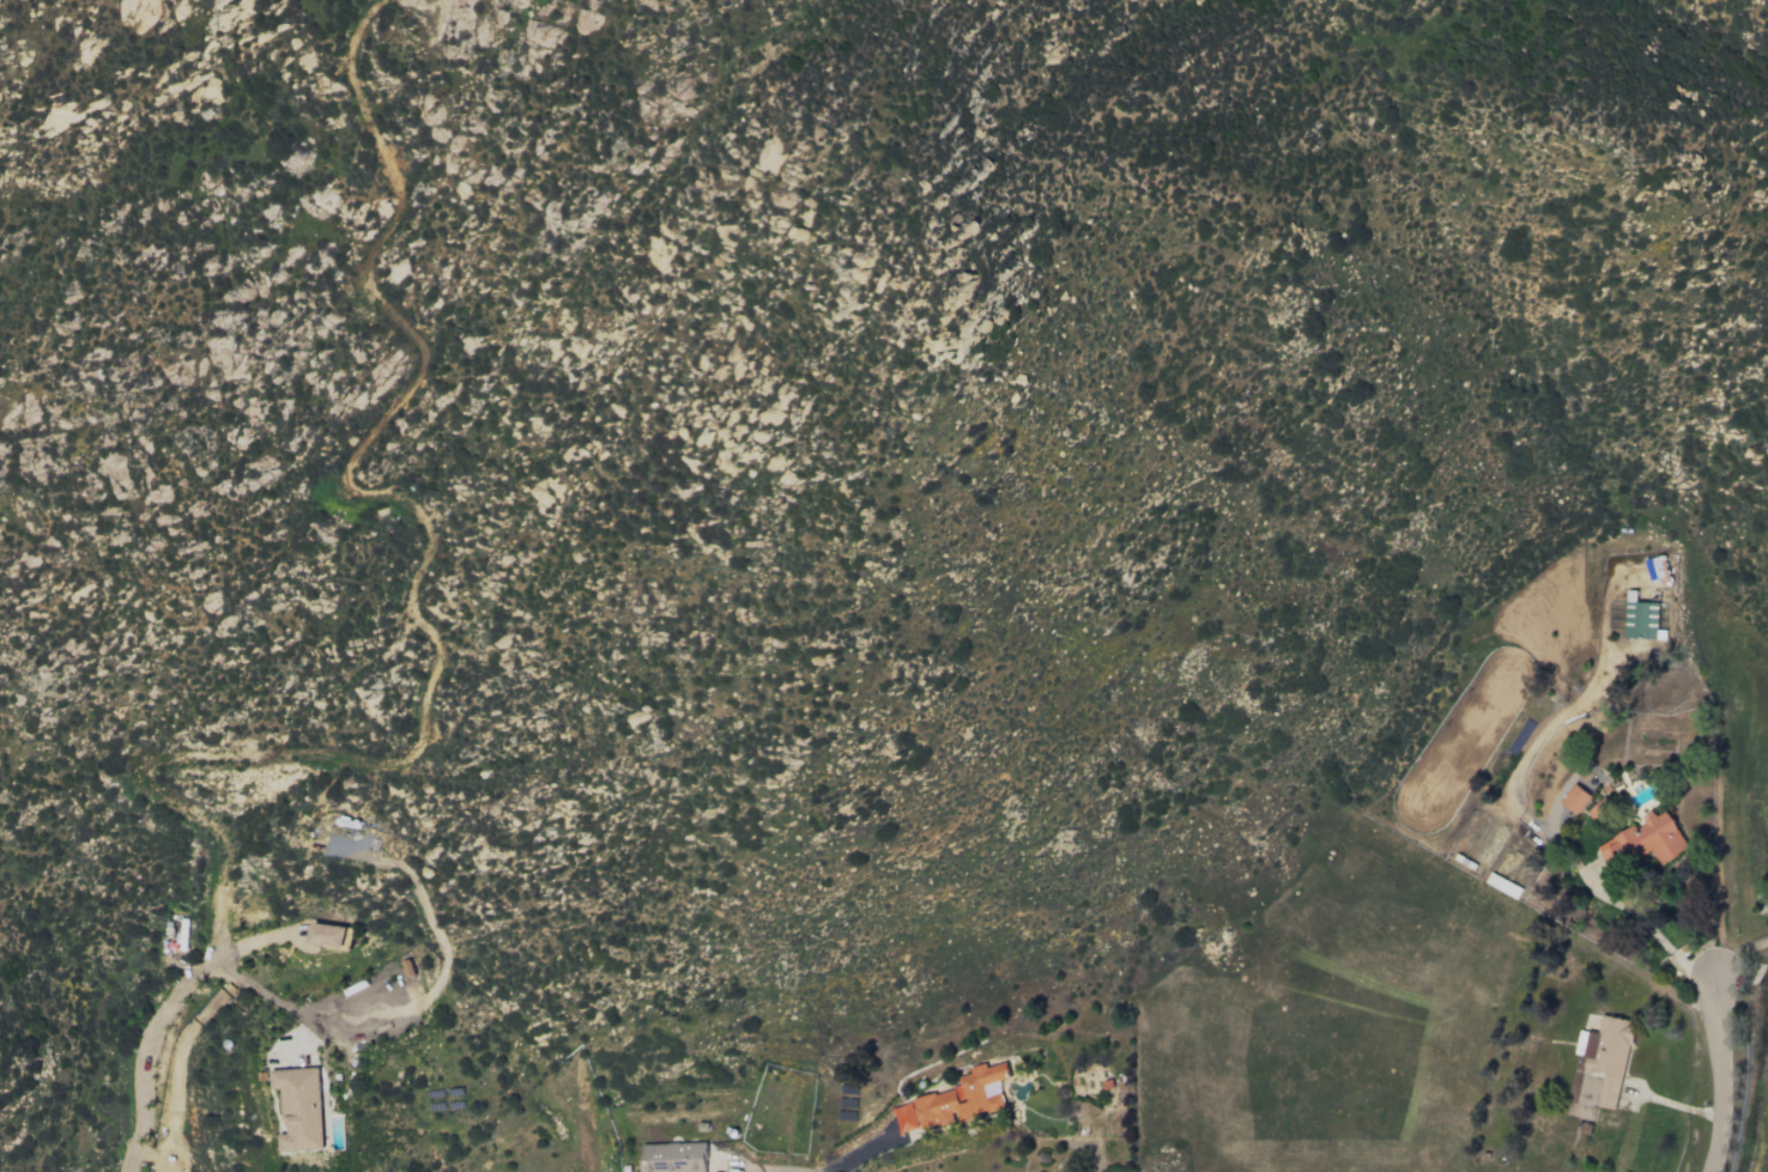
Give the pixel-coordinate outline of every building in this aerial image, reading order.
[(1657,639),(1658,602),(1626,601),(1624,638),(1657,639)] [(1591,796),(1574,783),(1559,801),(1575,815),(1591,796)] [(1586,812),(1597,823),(1614,807),(1603,796),(1586,812)] [(1596,846),(1611,873),(1652,851),(1659,864),(1688,848),(1667,809),(1654,816),(1651,810),(1640,816),(1642,821),(1596,846)] [(344,947),(346,926),(310,922),(308,944),(344,947)] [(1616,1110),(1635,1022),(1601,1014),(1597,1033),(1579,1029),(1574,1054),(1583,1057),(1580,1074),(1574,1073),(1568,1100),(1616,1110)] [(893,1102),(899,1133),(956,1122),(955,1119),(1005,1110),(999,1078),(1008,1077),(1005,1062),(985,1066),(984,1063),(968,1067),(969,1074),(957,1076),(959,1090),(893,1102)] [(323,1149),(320,1067),(271,1069),(272,1089),(282,1088),(284,1133),(279,1133),(280,1151),(323,1149)] [(642,1171),(707,1170),(706,1142),(642,1144),(642,1171)]
